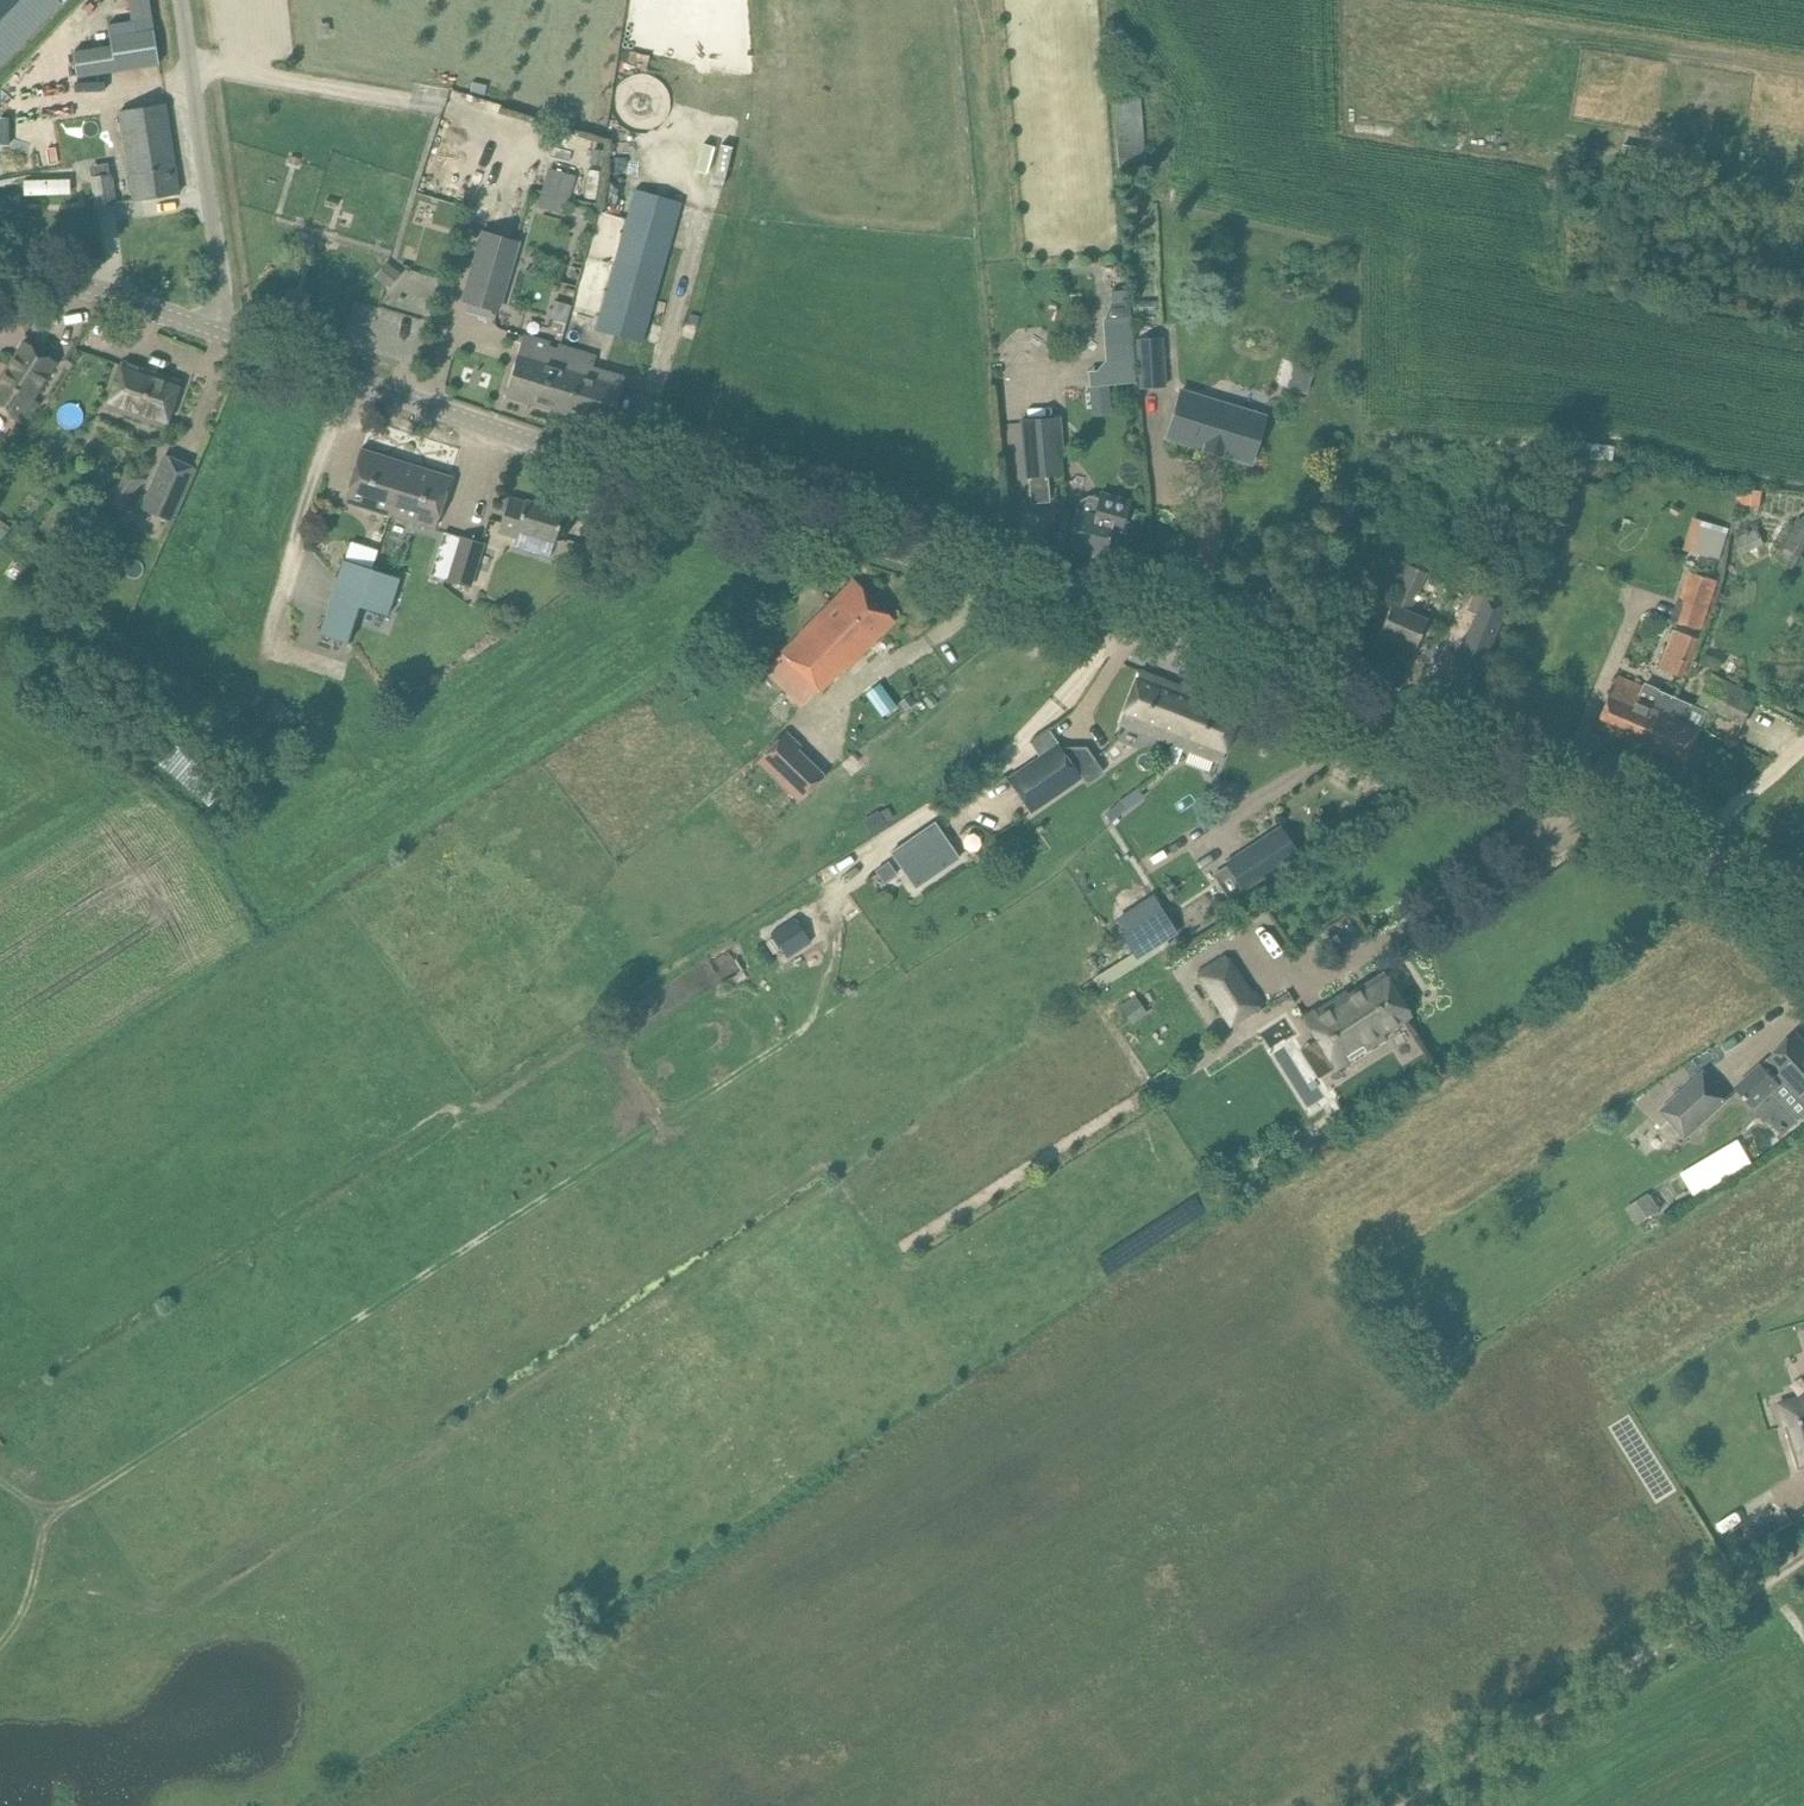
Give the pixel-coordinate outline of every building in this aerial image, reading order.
[(63,4),(67,0),(0,0),(0,68),(62,3),(63,4)] [(159,63),(154,30),(135,33),(110,37),(112,47),(73,53),(77,76),(159,63)] [(1131,77),(1131,57),(1117,57),(1117,77),(1131,77)] [(120,110),(134,200),(180,193),(166,103),(120,110)] [(1143,103),(1115,104),(1119,169),(1146,167),(1143,103)] [(470,124),(455,179),(423,171),(418,190),(474,205),(485,161),(479,160),(487,129),(470,124)] [(602,165),(604,150),(593,149),(591,164),(602,165)] [(291,156),(289,162),(299,165),(301,159),(291,156)] [(542,206),(569,210),(574,170),(547,166),(542,206)] [(92,178),(93,182),(97,206),(115,203),(111,175),(92,178)] [(677,201),(636,189),(596,326),(637,338),(677,201)] [(17,216),(17,193),(0,193),(0,216),(17,216)] [(328,196),(326,204),(336,207),(338,199),(328,196)] [(519,242),(511,239),(485,231),(464,299),(498,310),(519,242)] [(1111,302),(1104,318),(1132,317),(1131,288),(1113,288),(1114,302),(1111,302)] [(292,303),(288,313),(299,317),(303,306),(292,303)] [(1107,370),(1090,371),(1091,385),(1108,384),(1136,383),(1132,317),(1104,318),(1107,370)] [(330,335),(334,323),(323,318),(318,330),(330,335)] [(511,382),(507,396),(511,397),(554,409),(565,370),(563,369),(565,364),(556,361),(560,346),(525,336),(514,373),(511,382)] [(1141,387),(1165,386),(1162,338),(1138,340),(1141,387)] [(0,381),(0,410),(25,426),(40,403),(33,398),(56,362),(25,342),(0,381)] [(565,370),(554,409),(560,411),(612,426),(618,403),(626,378),(593,369),(596,357),(577,351),(560,346),(556,361),(565,364),(563,369),(565,370)] [(181,381),(124,361),(108,408),(165,428),(181,381)] [(1307,365),(1299,389),(1307,392),(1315,367),(1307,365)] [(1090,388),(1092,415),(1112,413),(1109,386),(1090,388)] [(1266,417),(1181,391),(1167,437),(1205,448),(1205,449),(1222,455),(1222,454),(1252,463),(1266,417)] [(1063,416),(1023,419),(1028,478),(1062,475),(1061,458),(1066,457),(1063,416)] [(1582,458),(1612,462),(1615,445),(1583,441),(1582,458)] [(345,502),(390,516),(407,463),(361,449),(345,502)] [(196,465),(166,452),(140,506),(171,519),(196,466),(196,465)] [(407,463),(390,516),(435,530),(451,477),(407,463)] [(127,467),(106,498),(123,509),(144,478),(127,467)] [(1738,487),(1736,503),(1760,506),(1762,490),(1738,487)] [(502,522),(499,533),(511,536),(515,538),(513,546),(551,557),(556,539),(558,534),(565,512),(527,500),(510,496),(506,508),(502,522)] [(1067,543),(1105,554),(1112,526),(1122,529),(1128,506),(1100,498),(1094,516),(1076,511),(1073,524),(1067,522),(1062,538),(1068,540),(1067,543)] [(1784,545),(1774,557),(1795,570),(1803,553),(1803,520),(1799,517),(1792,529),(1784,545)] [(1702,519),(1692,551),(1720,560),(1730,528),(1702,519)] [(1758,527),(1736,538),(1743,554),(1766,544),(1758,527)] [(462,537),(449,581),(469,587),(483,544),(462,537)] [(803,549),(801,558),(809,559),(810,551),(803,549)] [(360,607),(367,586),(373,568),(343,559),(319,634),(349,643),(360,607)] [(1409,564),(1389,612),(1379,633),(1415,649),(1428,618),(1413,612),(1429,573),(1409,564)] [(1672,619),(1704,631),(1720,581),(1690,571),(1672,619)] [(854,579),(831,601),(781,651),(820,689),(844,665),(847,668),(895,620),(854,579)] [(394,595),(367,586),(360,607),(388,616),(394,595)] [(1476,615),(1455,663),(1480,674),(1510,604),(1495,598),(1486,619),(1476,615)] [(1674,629),(1660,668),(1686,678),(1700,639),(1674,629)] [(1120,724),(1174,745),(1194,691),(1141,670),(1120,724)] [(1599,726),(1646,747),(1662,712),(1657,710),(1663,694),(1677,700),(1678,698),(1662,690),(1657,698),(1644,693),(1646,687),(1621,676),(1599,726)] [(1701,702),(1744,724),(1755,702),(1712,681),(1701,702)] [(1194,691),(1174,745),(1220,763),(1241,709),(1194,691)] [(909,693),(899,701),(905,710),(916,701),(909,693)] [(1681,700),(1678,698),(1677,700),(1663,694),(1657,710),(1662,712),(1646,747),(1686,764),(1701,729),(1685,722),(1693,704),(1681,700)] [(787,729),(782,735),(758,761),(801,801),(827,775),(799,749),(804,745),(787,729)] [(1047,730),(1030,742),(1041,759),(1058,746),(1047,730)] [(1009,781),(1031,811),(1079,777),(1058,746),(1041,759),(1009,781)] [(1120,801),(1106,815),(1112,822),(1126,810),(1120,801)] [(877,810),(862,819),(871,834),(886,825),(877,810)] [(935,821),(891,851),(916,887),(960,857),(935,821)] [(1281,826),(1226,862),(1244,891),(1300,854),(1281,826)] [(1132,952),(1093,977),(1100,989),(1170,944),(1167,940),(1177,934),(1153,897),(1116,921),(1125,934),(1122,935),(1132,952)] [(811,942),(795,917),(771,933),(787,958),(811,942)] [(1229,958),(1199,977),(1229,1026),(1259,1008),(1229,958)] [(1366,984),(1351,997),(1346,988),(1304,1013),(1312,1027),(1336,1068),(1359,1054),(1386,1038),(1383,1033),(1413,1016),(1387,972),(1366,984)] [(1795,1088),(1803,1099),(1803,1039),(1797,1032),(1737,1088),(1756,1108),(1781,1086),(1787,1080),(1795,1088)] [(1661,1111),(1685,1138),(1729,1099),(1705,1072),(1661,1111)] [(1738,1142),(1696,1167),(1707,1186),(1749,1160),(1738,1142)] [(1650,1197),(1629,1210),(1637,1223),(1658,1209),(1650,1197)] [(1781,1404),(1800,1469),(1803,1468),(1803,1397),(1781,1404)]
